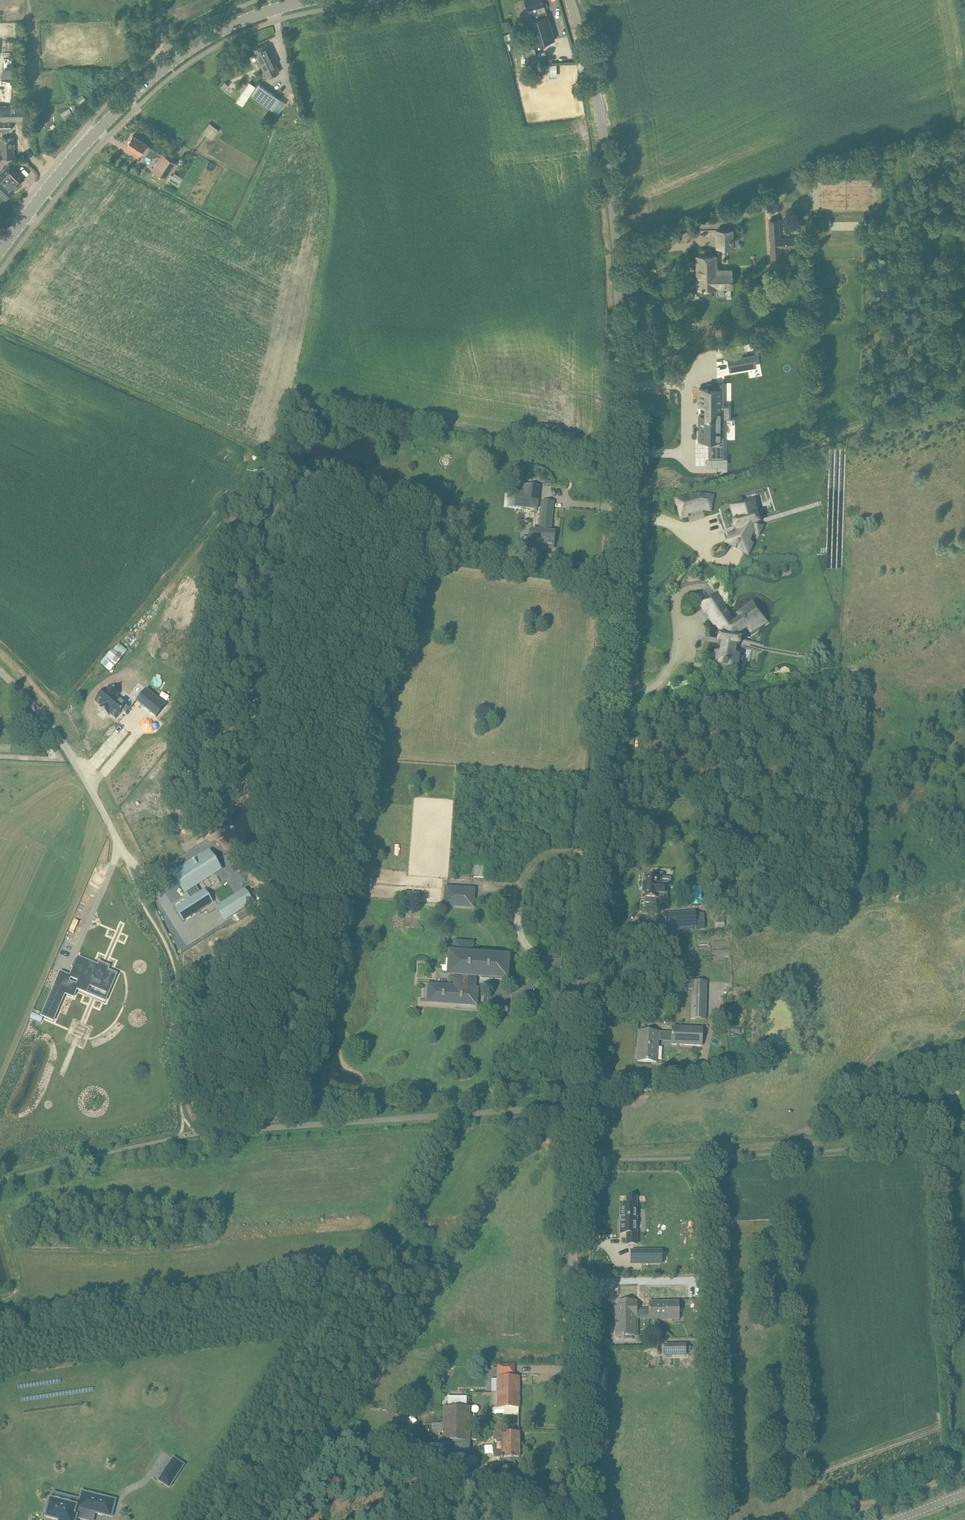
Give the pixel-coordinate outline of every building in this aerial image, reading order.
[(534,45),(555,39),(547,15),(543,3),(544,3),(543,0),(525,0),(527,8),(528,8),(531,20),(527,21),(534,45)] [(279,72),(266,44),(254,49),(267,78),(279,72)] [(237,101),(243,105),(255,86),(249,82),(237,101)] [(244,106),(271,125),(275,118),(269,113),(280,98),(260,84),(244,106)] [(0,106),(0,120),(11,120),(23,120),(23,105),(0,106)] [(11,130),(11,120),(0,120),(0,130),(11,130)] [(211,121),(203,131),(212,138),(220,129),(211,121)] [(152,147),(133,135),(126,146),(145,158),(152,147)] [(1,157),(14,156),(14,138),(8,138),(8,137),(6,137),(6,138),(0,139),(1,157)] [(164,152),(154,167),(169,176),(178,161),(164,152)] [(11,165),(5,170),(9,174),(5,179),(3,177),(0,181),(0,192),(6,198),(14,189),(14,188),(24,178),(11,165)] [(770,205),(770,218),(774,218),(774,215),(781,215),(780,205),(770,205)] [(794,247),(794,237),(780,238),(779,220),(768,220),(770,263),(781,262),(780,248),(794,247)] [(733,247),(732,230),(717,231),(717,248),(733,247)] [(716,271),(715,255),(699,256),(700,276),(698,276),(698,288),(708,288),(708,290),(714,290),(714,288),(717,288),(717,286),(731,286),(731,270),(716,271)] [(752,354),(727,358),(729,372),(742,369),(744,369),(753,367),(754,367),(752,356),(752,354)] [(699,414),(699,418),(735,418),(735,417),(729,417),(729,405),(721,405),(721,383),(710,383),(710,388),(699,388),(699,406),(701,406),(700,414),(699,414)] [(722,440),(722,418),(735,418),(699,418),(699,440),(710,440),(710,458),(723,458),(723,443),(719,443),(719,440),(722,440)] [(515,492),(514,507),(538,510),(540,486),(524,485),(523,492),(515,492)] [(692,497),(677,501),(682,517),(686,515),(686,513),(698,509),(700,509),(702,508),(703,508),(709,510),(712,499),(702,497),(698,498),(697,498),(696,496),(694,497),(692,498),(692,497)] [(553,502),(543,501),(540,530),(532,529),(530,547),(553,549),(555,533),(551,533),(553,502)] [(734,536),(730,543),(737,547),(736,548),(739,549),(746,552),(750,545),(748,544),(753,535),(758,537),(764,527),(758,524),(756,517),(753,518),(752,513),(755,512),(752,503),(733,509),(736,518),(739,517),(740,523),(734,525),(733,525),(733,526),(733,527),(735,532),(736,532),(738,532),(737,534),(735,537),(734,536)] [(726,616),(728,614),(715,596),(702,605),(715,623),(717,622),(724,632),(723,637),(720,637),(719,637),(718,643),(719,644),(722,644),(720,653),(716,653),(714,665),(723,667),(723,668),(727,669),(727,668),(736,669),(738,656),(734,656),(736,647),(738,647),(739,647),(739,646),(740,641),(740,640),(737,640),(738,634),(747,628),(750,631),(766,620),(754,604),(738,615),(741,619),(732,625),(726,616)] [(119,642),(102,664),(112,672),(129,650),(119,642)] [(127,706),(117,698),(119,695),(109,687),(107,690),(106,689),(95,702),(101,707),(99,708),(109,716),(110,715),(116,720),(123,711),(126,714),(130,709),(127,707),(127,706)] [(146,689),(136,701),(156,718),(166,706),(146,689)] [(150,760),(142,769),(148,774),(155,765),(150,760)] [(652,828),(652,818),(642,817),(641,828),(652,828)] [(142,837),(150,832),(146,825),(133,831),(142,847),(146,844),(142,837)] [(189,901),(176,910),(183,922),(208,906),(201,893),(200,894),(195,887),(215,874),(214,872),(220,868),(211,853),(205,857),(204,857),(203,856),(192,863),(196,869),(188,873),(185,870),(176,876),(183,886),(182,887),(181,888),(184,893),(184,894),(188,891),(192,897),(193,898),(189,901)] [(649,876),(650,881),(643,881),(643,887),(643,895),(644,895),(644,901),(647,901),(647,905),(656,905),(656,901),(659,901),(659,896),(665,896),(665,887),(661,887),(661,876),(649,876)] [(447,889),(446,904),(471,906),(472,891),(447,889)] [(243,892),(224,904),(232,916),(253,903),(245,890),(243,892)] [(695,913),(668,915),(668,916),(669,915),(670,929),(669,929),(697,927),(695,913)] [(442,988),(441,1002),(463,1003),(463,1005),(472,1006),(472,1004),(475,1004),(475,1002),(477,1002),(477,993),(476,993),(476,990),(472,990),(473,976),(481,977),(481,979),(490,979),(490,978),(505,979),(507,959),(470,956),(471,945),(457,944),(456,955),(451,955),(450,975),(457,975),(457,978),(455,978),(454,986),(456,986),(456,989),(442,988)] [(686,956),(676,956),(676,968),(686,968),(686,956)] [(70,977),(81,981),(77,990),(78,988),(87,992),(88,988),(90,985),(95,987),(108,993),(112,984),(116,976),(107,972),(108,968),(99,964),(98,966),(78,957),(70,977)] [(53,970),(49,981),(54,983),(59,972),(53,970)] [(705,1020),(707,982),(692,981),(690,1019),(705,1020)] [(42,1016),(53,1021),(65,993),(54,988),(42,1016)] [(703,1029),(673,1028),(672,1045),(702,1046),(703,1029)] [(658,1033),(639,1032),(638,1047),(641,1047),(640,1061),(638,1060),(638,1061),(657,1062),(658,1033)] [(620,1219),(620,1220),(621,1220),(621,1223),(620,1223),(620,1224),(621,1224),(621,1234),(627,1234),(627,1245),(636,1245),(636,1231),(636,1212),(636,1211),(637,1211),(637,1205),(627,1205),(627,1208),(621,1208),(621,1219),(620,1219)] [(642,1251),(642,1264),(661,1264),(661,1251),(642,1251)] [(618,1307),(616,1307),(616,1322),(616,1336),(616,1337),(624,1337),(624,1340),(632,1339),(632,1337),(635,1337),(635,1313),(649,1312),(649,1309),(637,1310),(637,1303),(634,1303),(634,1301),(618,1301),(618,1307)] [(659,1302),(649,1302),(649,1309),(649,1312),(649,1319),(649,1320),(679,1319),(679,1302),(659,1302)] [(686,1346),(665,1346),(665,1355),(686,1355),(686,1346)] [(514,1365),(498,1365),(498,1375),(514,1375),(514,1365)] [(499,1378),(499,1392),(519,1392),(519,1378),(499,1378)] [(499,1392),(499,1408),(504,1408),(504,1415),(518,1414),(518,1408),(519,1408),(519,1392),(499,1392)] [(448,1397),(448,1406),(466,1406),(466,1397),(448,1397)] [(470,1407),(443,1408),(444,1424),(428,1424),(428,1440),(471,1440),(479,1440),(479,1432),(470,1432),(470,1407)] [(494,1458),(519,1458),(519,1433),(494,1433),(494,1458)] [(485,1453),(493,1453),(493,1445),(485,1445),(485,1453)] [(470,1457),(467,1460),(467,1464),(470,1467),(474,1467),(477,1464),(477,1460),(474,1457),(470,1457)] [(159,1480),(169,1487),(183,1465),(173,1459),(159,1480)] [(115,1501),(82,1492),(80,1501),(74,1499),(72,1506),(51,1500),(49,1505),(47,1505),(45,1512),(48,1512),(46,1518),(56,1519),(71,1519),(72,1519),(72,1518),(73,1516),(75,1517),(76,1517),(78,1508),(108,1515),(112,1513),(115,1501)]
